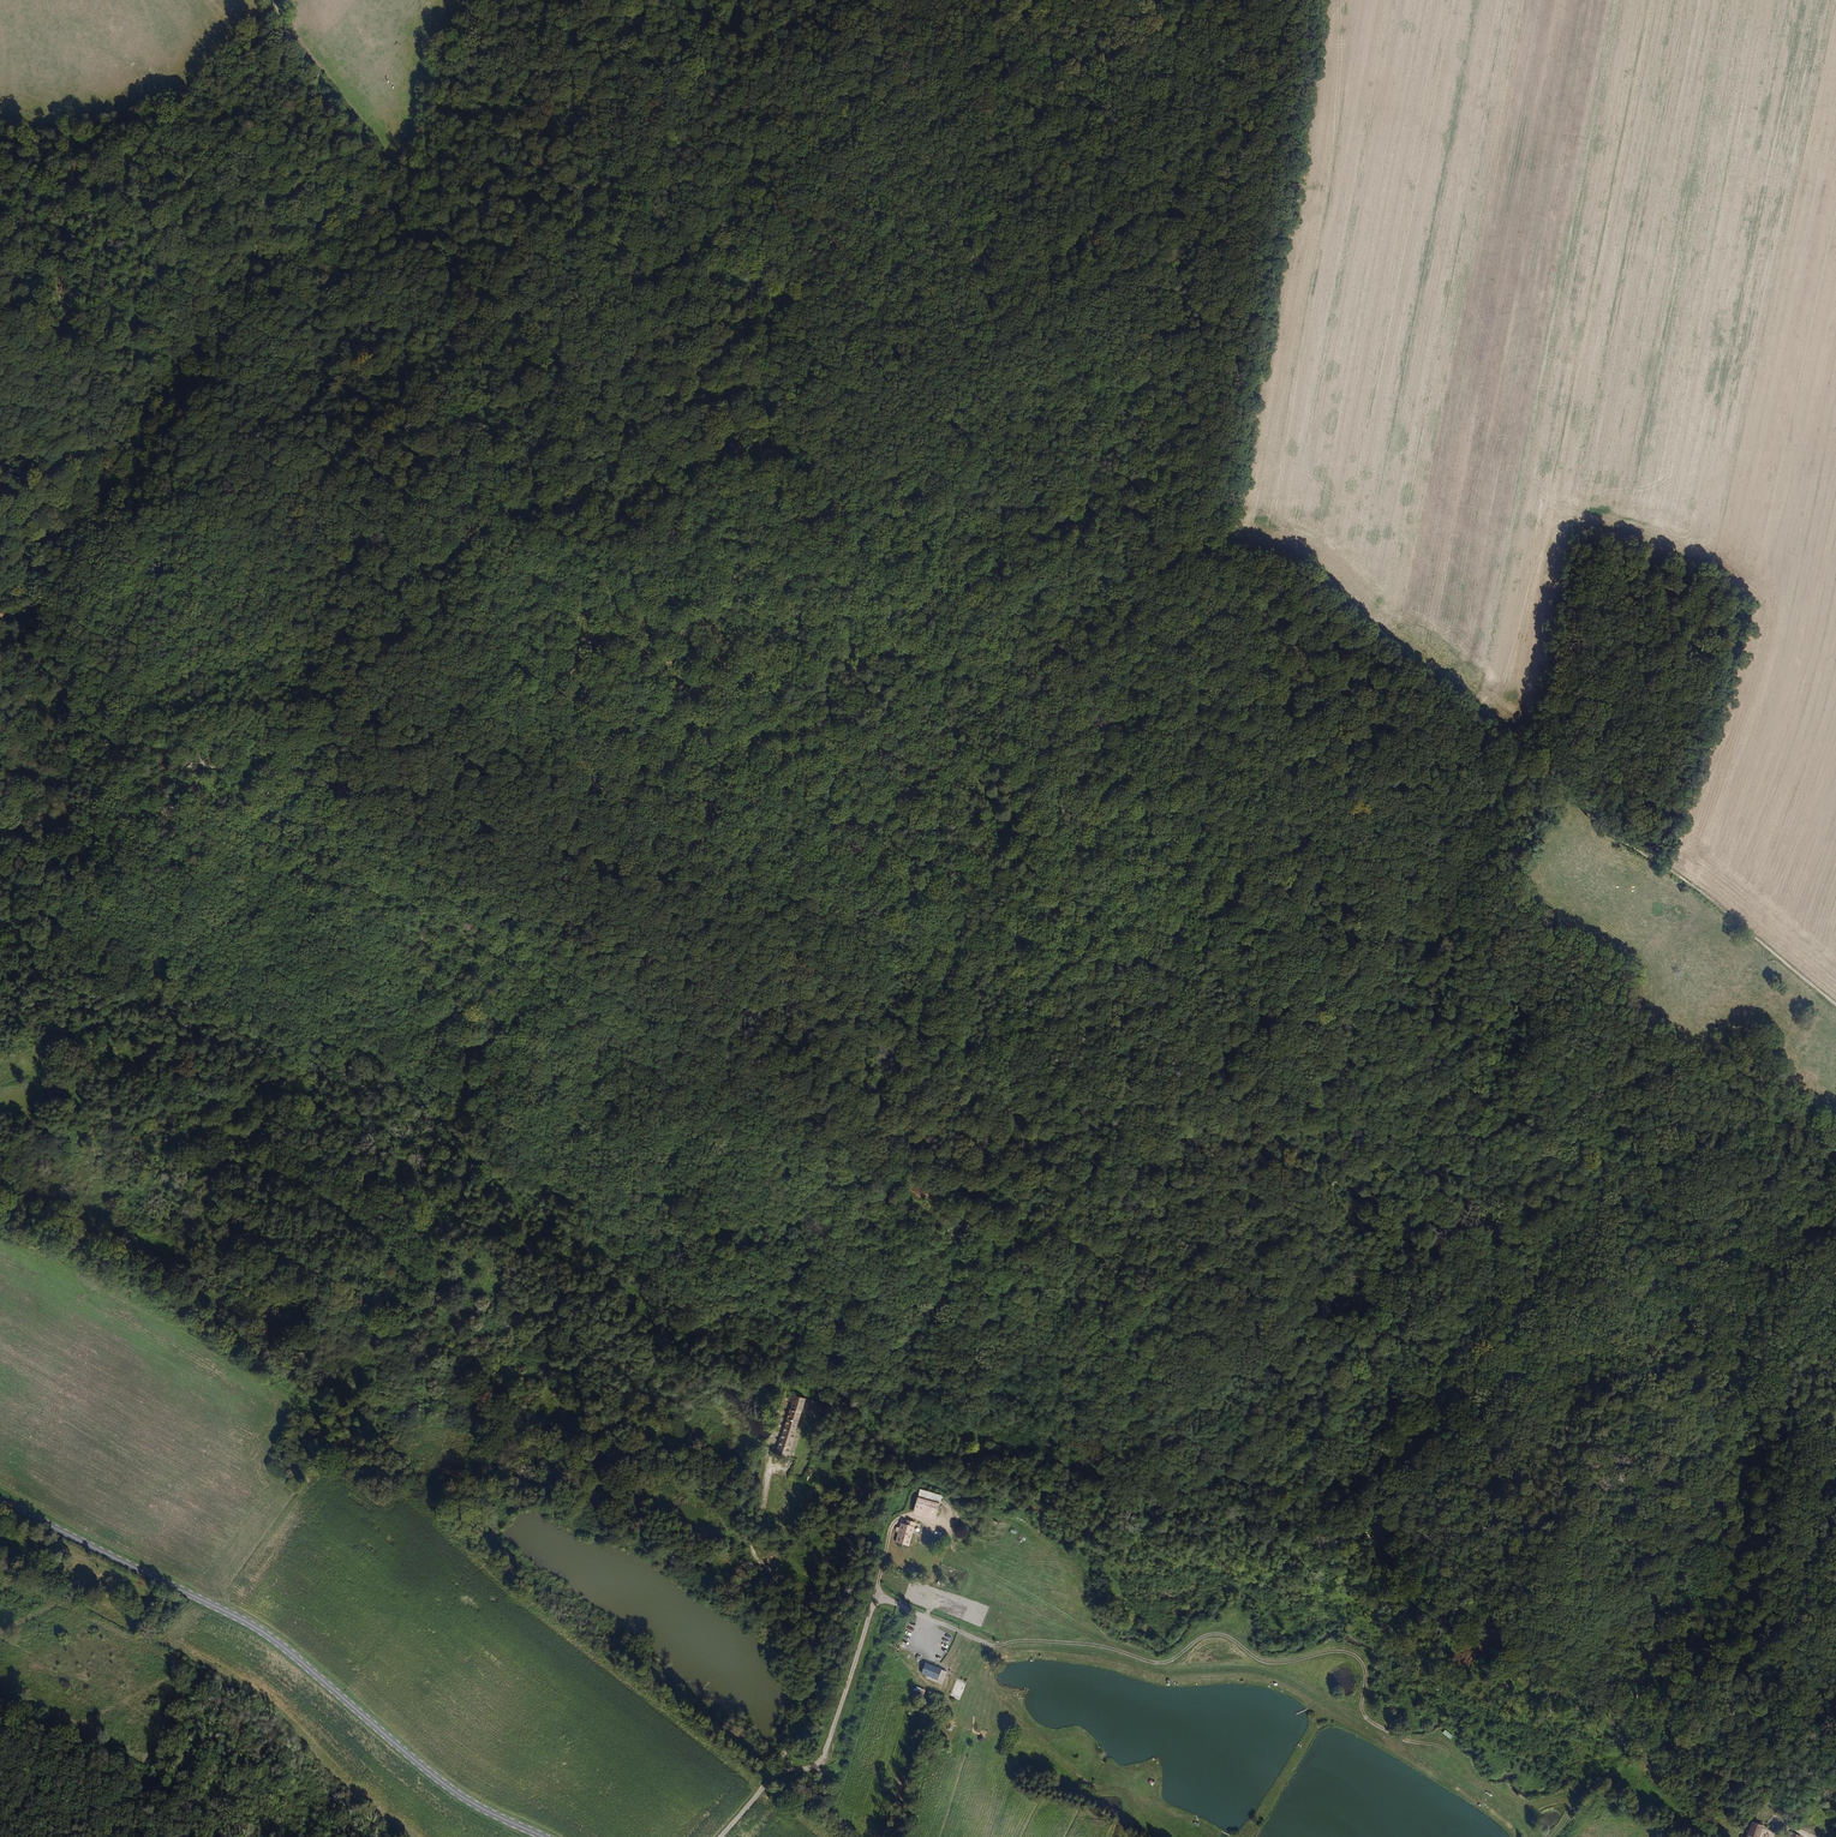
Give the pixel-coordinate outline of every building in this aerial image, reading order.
[(29,938),(22,926),(15,930),(22,943),(29,938)] [(1808,1081),(1812,1076),(1805,1071),(1802,1077),(1808,1081)] [(791,1462),(808,1410),(798,1407),(780,1459),(791,1462)] [(918,1497),(939,1504),(942,1496),(920,1489),(918,1497)] [(934,1520),(939,1504),(918,1497),(913,1514),(934,1520)] [(909,1546),(915,1523),(907,1521),(906,1525),(902,1524),(897,1542),(909,1546)] [(1388,1534),(1379,1524),(1378,1525),(1372,1530),(1381,1540),(1388,1534)] [(942,1669),(925,1663),(921,1673),(937,1680),(942,1669)] [(925,1690),(917,1686),(915,1691),(924,1694),(925,1690)] [(1450,1739),(1452,1735),(1445,1729),(1442,1733),(1450,1739)] [(1763,1826),(1752,1822),(1747,1836),(1759,1836),(1763,1826)]
